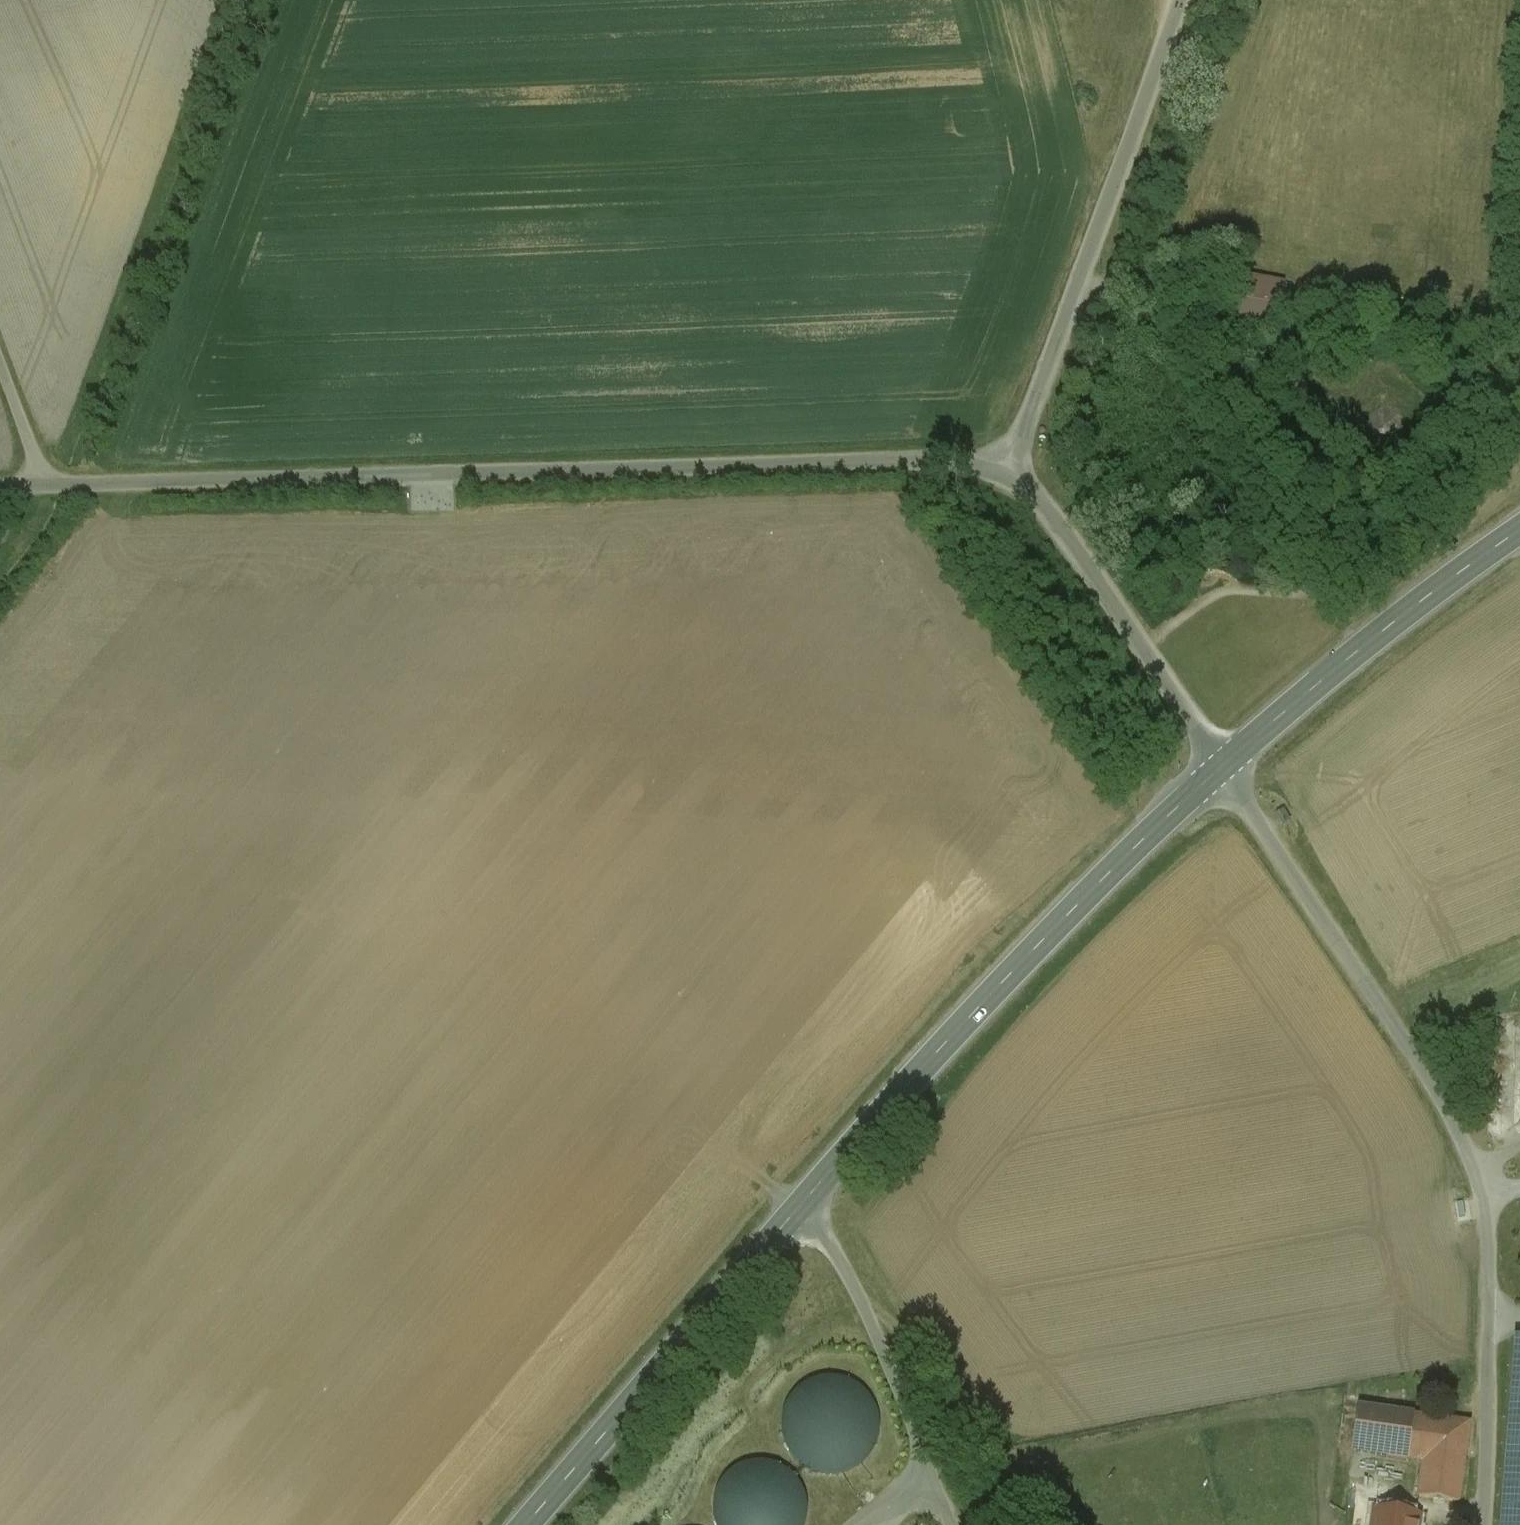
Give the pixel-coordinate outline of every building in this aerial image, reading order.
[(1285,284),(1246,277),(1238,325),(1277,331),(1285,284)] [(1516,1337),(1501,1524),(1519,1524),(1519,1338),(1516,1337)] [(786,1444),(793,1457),(802,1466),(813,1472),(824,1475),(837,1475),(848,1472),(859,1467),(869,1458),(876,1446),(880,1433),(880,1419),(876,1406),(869,1395),(857,1385),(843,1379),(828,1378),(813,1381),(800,1389),(790,1400),(784,1414),(782,1429),(786,1444)] [(1470,1423),(1360,1407),(1353,1452),(1425,1462),(1420,1497),(1459,1503),(1470,1423)] [(807,1522),(809,1509),(807,1495),(801,1483),(792,1473),(780,1466),(767,1462),(754,1462),(741,1466),(730,1473),(721,1483),(716,1496),(714,1509),(715,1522),(717,1524),(806,1524),(807,1522)] [(1376,1512),(1374,1524),(1419,1524),(1420,1518),(1376,1512)]
